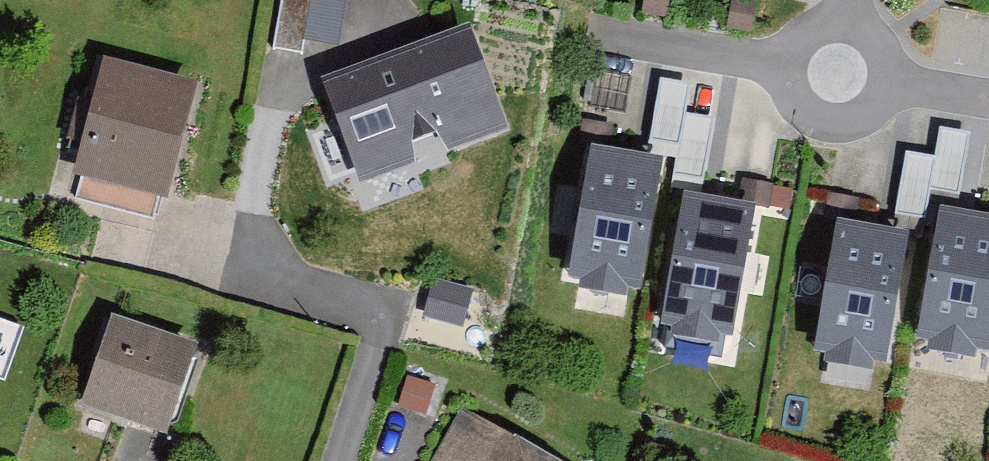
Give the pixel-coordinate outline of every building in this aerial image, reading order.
[(312,0),(279,0),(270,58),(320,67),(331,3),(312,0)] [(459,34),(312,86),(349,190),(496,138),(459,34)] [(183,91),(95,66),(63,178),(151,203),(183,91)] [(662,83),(652,141),(680,146),(685,117),(690,88),(662,83)] [(675,176),(703,181),(713,122),(685,117),(680,146),(675,176)] [(937,161),(932,190),(960,194),(970,137),(942,132),(937,161)] [(663,163),(590,151),(568,284),(581,286),(580,293),(627,301),(628,294),(640,296),(663,163)] [(906,156),(896,213),(927,218),(932,190),(937,161),(906,156)] [(756,212),(685,199),(661,330),(669,331),(666,348),(721,358),(724,341),(733,343),(756,212)] [(939,214),(917,344),(930,347),(929,355),(975,363),(977,354),(988,357),(988,223),(939,214)] [(909,238),(838,226),(814,357),(827,359),(825,367),(870,375),(872,367),(886,369),(909,238)] [(474,291),(434,280),(423,319),(463,330),(474,291)] [(189,356),(100,322),(67,410),(156,443),(189,356)] [(398,409),(426,418),(435,387),(408,378),(398,409)] [(458,417),(433,460),(536,460),(458,417)]
